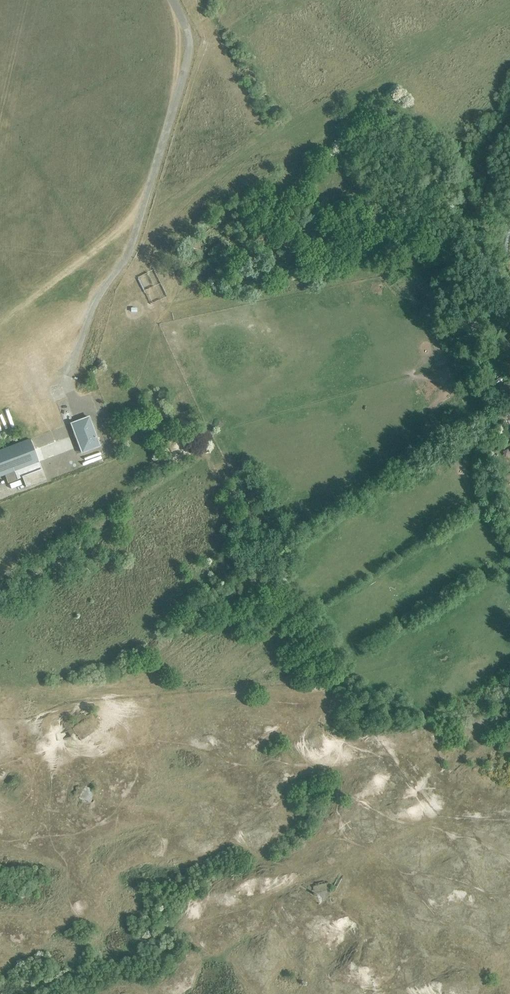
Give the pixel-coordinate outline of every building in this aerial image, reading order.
[(71,424),(82,453),(100,446),(89,417),(71,424)] [(45,480),(30,439),(0,451),(0,477),(14,471),(17,480),(23,478),(26,487),(45,480)] [(89,704),(61,721),(76,745),(103,728),(89,704)] [(84,778),(71,802),(87,810),(99,786),(84,778)] [(324,887),(309,893),(314,907),(329,900),(324,887)]
